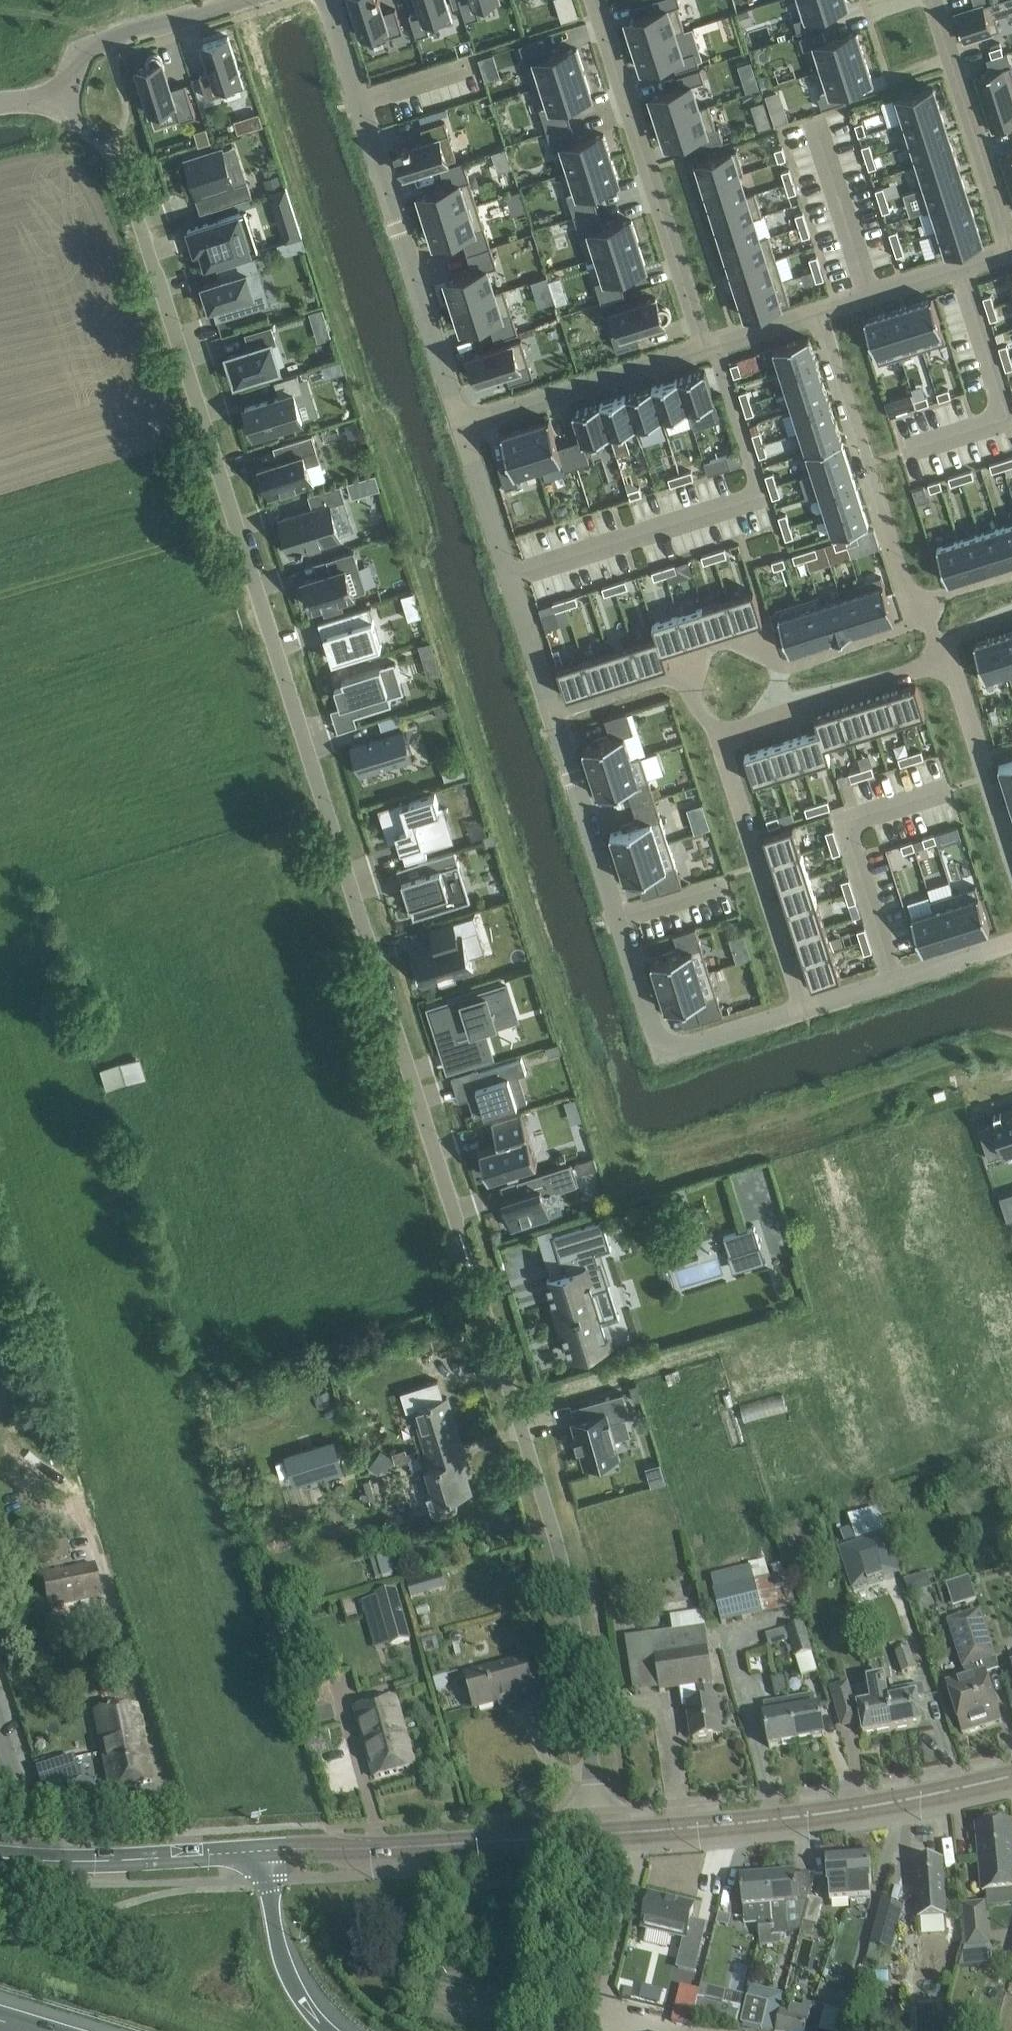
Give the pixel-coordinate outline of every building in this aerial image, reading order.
[(379,0),(352,0),(363,34),(388,26),(390,35),(402,31),(395,9),(383,13),(379,0)] [(409,13),(417,36),(429,32),(428,28),(452,20),(446,0),(418,0),(421,10),(409,13)] [(466,21),(479,17),(477,13),(474,3),(485,0),(460,0),(466,21)] [(562,20),(577,15),(572,0),(556,0),(562,20)] [(668,8),(680,4),(679,0),(653,0),(657,11),(627,21),(634,45),(675,32),(668,8)] [(794,20),(798,32),(821,25),(817,13),(848,3),(847,0),(796,0),(802,17),(794,20)] [(956,13),(957,17),(964,40),(1000,29),(995,16),(996,16),(1008,12),(1009,17),(1011,16),(1011,0),(996,0),(987,3),(975,7),(956,13)] [(822,29),(799,37),(803,49),(805,48),(811,46),(818,69),(818,70),(864,55),(856,31),(827,41),(826,41),(822,29)] [(634,47),(640,67),(641,67),(642,69),(644,68),(672,59),(676,71),(699,63),(695,51),(683,55),(681,49),(676,33),(675,32),(634,45),(634,47)] [(212,71),(200,75),(207,98),(244,86),(228,35),(203,43),(212,71)] [(542,37),(520,44),(533,87),(584,71),(583,70),(584,69),(577,49),(576,47),(560,52),(559,47),(547,51),(542,37)] [(1001,45),(989,49),(992,57),(1003,53),(1001,45)] [(992,57),(988,58),(992,71),(1001,68),(1007,66),(1003,53),(992,57)] [(147,65),(137,69),(152,114),(176,107),(181,120),(195,115),(188,94),(185,84),(171,88),(162,59),(161,58),(161,57),(160,57),(160,56),(159,55),(158,55),(158,54),(157,54),(156,54),(155,54),(154,54),(153,54),(152,54),(151,54),(150,55),(149,55),(149,56),(148,56),(148,57),(147,58),(147,59),(147,60),(146,60),(146,61),(146,62),(146,63),(147,63),(147,64),(147,65)] [(818,69),(813,70),(821,95),(818,96),(822,108),(845,100),(841,89),(872,79),(864,55),(818,70),(818,69)] [(976,76),(984,103),(1011,94),(1011,68),(1011,65),(1007,66),(1001,68),(992,71),(978,76),(976,76)] [(662,93),(651,97),(658,121),(699,107),(692,84),(704,80),(700,68),(677,75),(681,87),(662,93)] [(480,69),(454,76),(460,100),(486,94),(480,69)] [(584,71),(533,87),(547,130),(570,123),(566,109),(577,106),(576,100),(588,96),(591,95),(585,74),(584,71)] [(767,76),(759,78),(762,88),(771,85),(767,76)] [(933,87),(893,99),(900,121),(900,122),(940,109),(933,87)] [(779,91),(764,96),(773,126),(788,121),(779,91)] [(984,103),(993,130),(1011,124),(1011,94),(984,103)] [(699,107),(658,121),(666,144),(688,137),(696,135),(700,147),(723,139),(719,126),(716,127),(708,104),(699,107)] [(900,121),(896,123),(903,146),(908,145),(907,144),(947,131),(940,109),(900,122),(900,121)] [(260,112),(252,114),(256,128),(264,125),(260,112)] [(768,115),(756,118),(759,128),(771,124),(768,115)] [(406,146),(398,149),(404,170),(406,174),(410,172),(456,158),(444,121),(421,128),(425,140),(411,144),(411,143),(406,145),(406,146)] [(862,121),(855,124),(858,135),(866,133),(864,126),(862,121)] [(570,123),(547,130),(548,135),(554,151),(563,148),(564,151),(570,170),(611,156),(603,133),(588,138),(586,133),(575,136),(570,123)] [(947,131),(907,144),(908,145),(914,166),(954,153),(947,131)] [(869,143),(862,146),(865,157),(873,155),(869,143)] [(786,158),(782,147),(775,150),(778,161),(786,158)] [(737,149),(697,162),(698,167),(704,185),(739,173),(739,174),(744,173),(742,167),(737,149)] [(231,186),(220,151),(185,162),(196,197),(209,193),(214,208),(249,197),(244,182),(231,186)] [(1001,156),(1010,182),(1011,182),(1011,152),(1001,156)] [(954,153),(914,166),(921,186),(921,187),(961,175),(954,153)] [(873,155),(865,157),(869,169),(877,166),(873,155)] [(577,193),(568,196),(574,215),(597,208),(592,194),(604,191),(604,189),(603,185),(618,180),(611,157),(611,156),(570,170),(577,193)] [(434,191),(419,196),(426,217),(426,220),(477,204),(463,161),(459,162),(440,168),(445,181),(433,185),(434,191)] [(793,180),(789,169),(782,171),(785,183),(793,180)] [(739,173),(704,185),(711,206),(746,195),(746,194),(743,186),(739,174),(739,173)] [(921,186),(916,188),(924,211),(933,208),(968,196),(961,175),(921,187),(921,186)] [(279,177),(265,181),(267,189),(281,184),(279,177)] [(793,180),(785,183),(789,194),(796,192),(793,180)] [(286,185),(270,190),(286,240),(302,235),(286,185)] [(876,189),(875,189),(879,201),(887,198),(883,187),(876,189)] [(746,195),(711,206),(718,228),(753,217),(753,218),(762,215),(755,191),(751,193),(746,194),(746,195)] [(968,196),(933,208),(939,228),(940,229),(975,218),(968,196)] [(887,198),(879,201),(883,212),(891,210),(887,198)] [(427,221),(426,221),(433,242),(434,243),(437,242),(450,238),(451,244),(463,240),(468,254),(490,246),(477,204),(426,220),(427,221)] [(597,209),(574,216),(582,241),(588,260),(597,257),(597,256),(638,243),(638,241),(639,241),(632,220),(631,221),(631,219),(615,224),(613,219),(601,222),(597,209)] [(190,227),(188,228),(188,230),(195,250),(195,251),(201,249),(201,250),(206,266),(258,249),(257,246),(255,247),(256,249),(252,250),(239,212),(203,224),(198,225),(195,226),(190,227)] [(807,224),(803,212),(795,215),(799,226),(807,224)] [(753,217),(718,228),(725,250),(760,239),(760,238),(753,218),(753,217)] [(939,228),(930,231),(933,242),(938,255),(982,241),(975,218),(940,229),(939,228)] [(807,224),(799,226),(802,237),(810,235),(807,224)] [(897,230),(889,233),(893,244),(901,242),(897,230)] [(760,239),(725,250),(732,271),(776,257),(769,235),(765,236),(760,238),(760,239)] [(302,236),(278,244),(282,254),(305,247),(302,236)] [(901,242),(893,244),(896,256),(904,253),(901,242)] [(605,279),(595,282),(600,296),(602,302),(622,295),(624,295),(620,281),(632,277),(630,272),(643,268),(646,267),(639,245),(638,243),(597,256),(597,257),(599,261),(605,279)] [(462,276),(446,281),(454,305),(495,292),(494,291),(487,269),(496,266),(490,246),(468,254),(472,267),(460,271),(460,273),(462,276)] [(210,308),(266,290),(256,256),(226,265),(230,277),(203,285),(210,308)] [(811,257),(809,258),(813,270),(820,267),(817,256),(811,257)] [(776,257),(732,271),(735,282),(738,293),(783,279),(776,257)] [(820,267),(813,270),(816,281),(824,279),(820,267)] [(783,279),(738,293),(746,316),(756,312),(790,302),(783,279)] [(495,292),(454,305),(461,329),(464,328),(477,324),(479,330),(491,326),(495,339),(516,333),(517,332),(512,314),(504,288),(494,291),(495,292)] [(993,306),(989,291),(981,293),(986,308),(993,306)] [(656,297),(605,313),(617,350),(624,348),(640,343),(636,331),(663,322),(664,322),(665,322),(666,321),(667,321),(667,320),(668,320),(668,319),(669,319),(669,318),(670,318),(670,317),(670,316),(670,315),(670,314),(670,313),(670,312),(670,311),(670,310),(669,310),(669,309),(668,309),(668,308),(667,308),(667,307),(666,307),(665,306),(664,306),(663,306),(662,306),(661,306),(660,306),(659,307),(656,297)] [(931,297),(909,305),(923,349),(946,342),(931,297)] [(887,312),(901,356),(923,349),(909,305),(887,312)] [(324,306),(310,311),(319,340),(333,336),(324,306)] [(997,317),(993,306),(986,308),(989,319),(997,317)] [(878,363),(901,356),(887,312),(864,319),(878,363)] [(235,380),(236,382),(279,368),(272,343),(276,342),(271,326),(246,334),(251,348),(228,355),(231,365),(228,366),(233,381),(235,380)] [(780,369),(815,358),(809,337),(774,348),(780,369)] [(516,341),(469,356),(469,359),(473,373),(474,372),(475,375),(477,374),(479,381),(506,372),(510,384),(533,377),(521,340),(516,341)] [(998,346),(1001,357),(1009,355),(1005,343),(998,346)] [(1001,358),(1005,369),(1011,366),(1011,364),(1009,355),(1001,358)] [(822,379),(815,358),(780,369),(787,390),(822,379)] [(742,374),(738,362),(730,365),(734,376),(742,374)] [(705,370),(678,378),(688,409),(692,424),(719,416),(705,370)] [(254,435),(303,419),(294,393),(303,390),(298,374),(275,381),(280,396),(245,407),(254,435)] [(688,409),(678,378),(652,386),(662,418),(662,417),(688,409)] [(787,390),(794,410),(829,399),(822,379),(787,390)] [(636,426),(635,426),(636,431),(664,422),(662,417),(662,418),(652,386),(626,395),(636,426)] [(742,401),(750,399),(746,387),(739,390),(742,401)] [(939,400),(951,396),(948,389),(937,392),(939,400)] [(626,395),(600,403),(610,434),(635,426),(636,426),(626,395)] [(917,407),(929,403),(926,396),(915,399),(917,407)] [(750,399),(742,401),(746,412),(754,410),(750,399)] [(829,399),(794,410),(800,431),(835,420),(829,399)] [(917,407),(915,399),(903,403),(906,411),(917,407)] [(610,434),(600,403),(573,412),(582,439),(570,443),(577,466),(589,462),(583,443),(610,434)] [(549,419),(525,427),(538,468),(562,460),(565,470),(577,466),(570,443),(558,446),(549,419)] [(800,431),(807,452),(842,441),(835,420),(800,431)] [(538,468),(525,427),(501,434),(510,462),(498,465),(505,488),(519,484),(516,475),(538,468)] [(756,445),(763,443),(760,431),(752,434),(756,445)] [(313,483),(307,465),(320,461),(312,434),(282,443),(286,459),(260,467),(261,471),(258,472),(261,485),(265,483),(269,497),(313,483)] [(842,441),(807,452),(813,473),(848,461),(842,441)] [(764,444),(756,446),(760,457),(767,455),(764,444)] [(731,466),(742,462),(739,451),(727,454),(731,466)] [(704,461),(708,474),(731,466),(727,454),(704,461)] [(1001,460),(1003,468),(1011,465),(1011,457),(1001,460)] [(813,473),(820,493),(855,482),(848,461),(813,473)] [(995,479),(1006,476),(1004,468),(992,472),(995,479)] [(691,470),(680,474),(682,482),(694,478),(691,470)] [(769,486),(777,484),(773,472),(765,475),(769,486)] [(962,481),(960,473),(948,477),(951,485),(962,481)] [(682,482),(680,474),(668,478),(671,485),(682,482)] [(974,478),(963,481),(965,489),(977,485),(974,478)] [(356,481),(348,483),(352,497),(360,494),(356,481)] [(820,493),(826,514),(861,503),(855,482),(820,493)] [(280,519),(291,553),(297,551),(304,549),(341,538),(330,504),(345,500),(340,484),(308,494),(313,508),(280,519)] [(780,495),(777,484),(769,486),(772,498),(780,495)] [(639,487),(628,491),(630,498),(642,495),(639,487)] [(943,488),(931,491),(934,499),(945,495),(943,488)] [(861,503),(826,514),(833,535),(868,524),(861,503)] [(782,528),(790,525),(786,514),(778,516),(782,528)] [(1000,527),(1011,562),(1011,561),(1011,523),(1000,527)] [(793,537),(790,525),(782,528),(786,539),(793,537)] [(1011,562),(1000,527),(979,533),(990,568),(1011,562)] [(958,540),(970,575),(990,568),(979,533),(958,540)] [(847,546),(845,538),(834,541),(836,549),(847,546)] [(948,582),(970,575),(958,540),(937,547),(948,582)] [(850,545),(852,553),(863,549),(861,541),(850,545)] [(815,547),(804,551),(806,559),(818,555),(815,547)] [(724,548),(713,552),(715,560),(727,556),(724,548)] [(301,585),(304,596),(308,595),(312,607),(326,603),(327,607),(341,603),(340,598),(366,590),(354,551),(327,559),(331,572),(303,580),(305,584),(301,585)] [(806,559),(804,551),(792,555),(795,562),(806,559)] [(715,560),(713,552),(701,556),(704,563),(715,560)] [(772,561),(774,569),(786,565),(783,557),(772,561)] [(675,564),(663,568),(666,575),(677,572),(675,564)] [(666,575),(663,568),(652,571),(654,579),(666,575)] [(625,580),(614,583),(616,591),(628,587),(625,580)] [(616,591),(614,583),(602,587),(605,595),(616,591)] [(883,584),(862,590),(873,626),(894,619),(883,584)] [(873,626),(862,590),(841,597),(852,632),(873,626)] [(401,595),(409,619),(421,615),(414,591),(401,595)] [(728,599),(737,628),(763,620),(753,591),(728,599)] [(819,594),(797,601),(811,645),(832,639),(821,604),(822,603),(819,594)] [(575,595),(564,599),(566,606),(577,603),(575,595)] [(852,632),(841,597),(822,603),(821,604),(832,639),(852,632)] [(566,606),(564,599),(552,603),(555,611),(566,607),(566,606)] [(728,599),(703,607),(712,636),(737,628),(728,599)] [(811,645),(797,601),(776,608),(790,652),(811,645)] [(324,621),(328,633),(324,634),(333,661),(381,646),(373,619),(372,619),(368,607),(372,606),(372,604),(320,620),(321,622),(324,621)] [(548,605),(539,608),(541,615),(550,612),(548,605)] [(712,636),(703,607),(678,615),(687,644),(712,636)] [(652,623),(657,636),(658,636),(663,652),(664,651),(687,644),(678,615),(652,623)] [(1011,669),(1011,631),(997,636),(1008,671),(1009,670),(1011,669)] [(657,636),(633,644),(642,673),(668,665),(664,651),(663,652),(658,636),(657,636)] [(1010,675),(1009,670),(1008,671),(997,636),(974,643),(987,683),(1010,675)] [(435,655),(431,641),(419,644),(424,659),(435,655)] [(633,644),(608,651),(617,681),(642,673),(633,644)] [(617,681),(608,651),(583,659),(593,689),(617,681)] [(567,697),(593,689),(583,659),(557,668),(567,697)] [(339,685),(345,705),(350,704),(354,716),(392,704),(389,697),(404,692),(395,662),(342,678),(344,683),(339,685)] [(890,693),(900,722),(925,714),(916,684),(890,693)] [(875,730),(900,722),(890,693),(865,701),(875,730)] [(435,705),(439,717),(450,713),(446,701),(435,705)] [(875,730),(865,701),(840,708),(850,738),(875,730)] [(824,746),(826,745),(850,738),(840,708),(815,717),(819,730),(824,746)] [(583,748),(590,772),(632,759),(631,758),(624,735),(633,732),(627,711),(605,718),(609,733),(597,737),(598,743),(583,748)] [(404,729),(404,728),(350,745),(351,745),(360,774),(359,774),(360,775),(413,759),(413,758),(412,758),(403,729),(404,729)] [(830,758),(826,745),(824,746),(819,730),(794,738),(803,767),(830,758)] [(779,775),(803,767),(794,738),(770,746),(779,775)] [(779,775),(770,746),(745,754),(754,783),(779,775)] [(921,750),(909,754),(912,761),(923,758),(921,750)] [(912,761),(909,754),(898,757),(900,765),(912,761)] [(628,792),(633,806),(654,799),(640,755),(631,758),(632,759),(590,772),(598,796),(614,790),(615,794),(615,796),(628,792)] [(999,765),(1005,786),(1011,784),(1011,760),(999,765)] [(463,762),(452,766),(456,777),(467,773),(463,762)] [(871,766),(860,769),(862,777),(874,773),(871,766)] [(862,777),(860,769),(848,773),(851,781),(862,777)] [(382,811),(385,820),(387,828),(389,834),(385,835),(386,836),(404,830),(406,837),(398,840),(405,862),(427,856),(424,844),(448,836),(440,811),(447,809),(447,808),(440,810),(439,806),(435,794),(402,804),(401,800),(400,801),(401,805),(397,806),(388,809),(382,811)] [(654,799),(633,806),(637,819),(624,823),(625,825),(626,829),(610,834),(618,858),(668,842),(654,799)] [(819,811),(830,807),(827,800),(816,803),(819,811)] [(816,804),(804,807),(807,815),(818,811),(816,804)] [(766,820),(769,827),(780,824),(778,816),(766,820)] [(764,835),(772,861),(801,852),(793,826),(764,835)] [(829,843),(837,841),(833,829),(825,832),(829,843)] [(942,832),(934,834),(938,845),(946,843),(942,832)] [(934,834),(922,838),(925,845),(936,842),(934,834)] [(840,852),(837,841),(829,843),(833,855),(840,852)] [(901,844),(903,852),(915,849),(912,841),(901,844)] [(668,842),(618,858),(625,881),(642,876),(643,880),(643,882),(655,878),(660,892),(682,885),(668,842)] [(403,880),(403,882),(414,918),(453,905),(447,886),(464,881),(459,867),(455,850),(419,861),(422,873),(408,878),(403,880)] [(801,852),(772,861),(780,886),(809,876),(801,852)] [(870,863),(882,895),(887,894),(883,884),(896,879),(888,856),(870,863)] [(809,876),(780,886),(788,911),(817,901),(809,876)] [(841,881),(845,893),(853,890),(849,879),(841,881)] [(953,893),(967,937),(989,930),(976,885),(953,893)] [(853,890),(845,893),(848,904),(856,902),(853,890)] [(945,944),(967,937),(953,893),(930,900),(933,909),(945,944)] [(825,926),(817,901),(788,911),(796,936),(825,926)] [(945,944),(933,909),(911,916),(922,951),(945,944)] [(469,956),(462,933),(477,928),(473,915),(429,929),(433,942),(410,949),(415,964),(413,965),(415,970),(417,969),(421,984),(473,968),(469,956)] [(796,936),(804,961),(833,951),(825,926),(796,936)] [(651,963),(659,986),(709,970),(695,928),(674,934),(678,948),(665,952),(666,954),(667,957),(651,963)] [(860,942),(868,940),(865,928),(857,930),(860,942)] [(731,936),(738,959),(753,955),(746,932),(731,936)] [(872,951),(868,940),(860,942),(864,953),(872,951)] [(833,951),(804,961),(812,986),(841,977),(833,951)] [(709,970),(659,986),(666,1010),(683,1005),(684,1009),(684,1011),(696,1007),(701,1021),(723,1014),(709,970)] [(447,1003),(429,1009),(439,1040),(473,1030),(516,1017),(513,1009),(511,1003),(506,985),(484,992),(485,995),(476,998),(475,995),(456,1000),(456,1002),(456,1003),(457,1004),(448,1007),(447,1003)] [(472,1035),(457,1040),(465,1064),(472,1062),(480,1060),(491,1056),(487,1042),(485,1035),(484,1032),(477,1034),(472,1035)] [(558,1043),(546,1047),(547,1050),(547,1052),(549,1055),(554,1054),(558,1053),(561,1052),(560,1048),(559,1047),(558,1043)] [(107,1087),(145,1075),(140,1057),(101,1069),(107,1087)] [(509,1078),(526,1073),(521,1058),(478,1071),(482,1084),(466,1089),(474,1118),(517,1104),(509,1078)] [(533,1107),(525,1110),(535,1139),(544,1136),(533,1107)] [(991,1116),(994,1124),(979,1128),(988,1159),(1004,1154),(1003,1152),(1011,1149),(1011,1109),(991,1116)] [(538,1163),(522,1113),(492,1122),(499,1143),(480,1149),(489,1178),(508,1172),(510,1176),(520,1172),(519,1169),(538,1163)] [(575,1163),(578,1172),(597,1166),(594,1156),(575,1163)] [(510,1225),(511,1229),(563,1212),(556,1191),(577,1185),(570,1164),(517,1180),(521,1194),(502,1200),(506,1212),(502,1213),(504,1217),(506,1226),(510,1225)] [(1010,1192),(999,1196),(1007,1220),(1011,1219),(1011,1197),(1010,1192)] [(571,1355),(609,1343),(602,1322),(619,1317),(618,1314),(601,1319),(592,1292),(610,1286),(602,1262),(598,1263),(595,1253),(611,1248),(602,1220),(553,1235),(561,1263),(565,1262),(568,1272),(547,1279),(571,1355)] [(730,1255),(760,1245),(754,1226),(724,1236),(730,1255)] [(459,1342),(433,1346),(432,1343),(418,1345),(422,1379),(464,1374),(459,1342)] [(634,1401),(640,1399),(636,1384),(630,1385),(634,1401)] [(581,1404),(584,1418),(573,1421),(578,1438),(575,1439),(578,1449),(581,1448),(586,1465),(619,1456),(609,1422),(630,1416),(623,1392),(581,1404)] [(431,1470),(461,1460),(466,1459),(447,1397),(411,1408),(431,1470)] [(293,1482),(342,1467),(335,1442),(286,1457),(293,1482)] [(471,1490),(461,1460),(431,1470),(427,1471),(435,1496),(427,1498),(431,1512),(434,1516),(439,1517),(452,1513),(456,1508),(457,1504),(454,1495),(471,1490)] [(647,1466),(652,1485),(667,1481),(662,1462),(647,1466)] [(880,1523),(871,1495),(843,1503),(852,1531),(880,1523)] [(885,1532),(837,1548),(850,1589),(899,1572),(885,1532)] [(370,1559),(375,1578),(395,1573),(386,1538),(372,1541),(376,1557),(370,1559)] [(94,1564),(53,1573),(41,1575),(48,1608),(101,1597),(94,1564)] [(720,1622),(760,1614),(750,1566),(710,1574),(720,1622)] [(444,1587),(438,1569),(405,1579),(411,1597),(444,1587)] [(969,1576),(957,1580),(965,1603),(976,1600),(969,1576)] [(376,1597),(362,1601),(366,1614),(380,1610),(390,1645),(409,1640),(395,1590),(375,1595),(376,1597)] [(668,1632),(651,1634),(659,1689),(659,1691),(680,1688),(695,1685),(698,1705),(688,1707),(692,1739),(720,1734),(717,1715),(716,1702),(714,1703),(711,1683),(713,1683),(708,1650),(705,1626),(703,1611),(697,1612),(669,1614),(672,1631),(668,1632)] [(979,1663),(995,1658),(980,1611),(948,1621),(965,1674),(945,1681),(955,1710),(961,1729),(965,1728),(970,1730),(976,1729),(978,1724),(982,1723),(981,1719),(998,1713),(992,1694),(985,1671),(982,1672),(979,1663)] [(802,1624),(765,1635),(768,1646),(789,1640),(794,1657),(810,1652),(802,1624)] [(453,1633),(451,1636),(451,1640),(455,1642),(459,1641),(461,1638),(460,1634),(457,1632),(453,1633)] [(921,1644),(894,1652),(901,1675),(914,1671),(915,1675),(929,1670),(921,1644)] [(524,1660),(466,1675),(475,1709),(510,1699),(511,1703),(534,1697),(524,1660)] [(784,1676),(772,1679),(775,1694),(787,1692),(784,1676)] [(302,1684),(292,1687),(300,1713),(310,1710),(312,1710),(317,1725),(336,1719),(331,1704),(329,1704),(321,1678),(302,1684)] [(892,1730),(885,1692),(883,1678),(868,1681),(872,1702),(854,1706),(847,1682),(829,1688),(838,1716),(858,1710),(863,1735),(892,1730)] [(922,1685),(885,1692),(892,1730),(922,1724),(917,1698),(924,1697),(922,1685)] [(813,1695),(790,1699),(798,1742),(824,1737),(818,1708),(816,1708),(813,1695)] [(413,1767),(408,1748),(394,1698),(355,1709),(374,1778),(413,1767)] [(798,1742),(790,1699),(763,1704),(766,1717),(763,1718),(769,1747),(798,1742)] [(102,1753),(144,1743),(137,1704),(94,1712),(102,1753)] [(152,1782),(144,1743),(102,1753),(110,1791),(152,1782)] [(52,1763),(36,1768),(46,1800),(62,1795),(52,1763)] [(368,1764),(357,1765),(359,1783),(371,1781),(368,1764)] [(1011,1821),(975,1825),(977,1845),(982,1892),(1011,1889),(1011,1828),(1011,1821)] [(869,1852),(847,1853),(850,1900),(870,1899),(869,1882),(871,1882),(869,1852)] [(850,1900),(847,1853),(825,1855),(827,1885),(828,1885),(829,1901),(850,1900)] [(946,1916),(944,1880),(942,1860),(914,1862),(918,1918),(946,1916)] [(768,1876),(770,1905),(771,1919),(772,1936),(758,1937),(759,1945),(781,1943),(781,1935),(788,1935),(785,1904),(798,1903),(795,1874),(768,1876)] [(768,1876),(740,1878),(741,1898),(742,1907),(744,1907),(745,1925),(757,1924),(757,1920),(771,1919),(770,1905),(768,1876)] [(694,1971),(700,1945),(704,1926),(689,1922),(693,1906),(650,1895),(642,1929),(684,1939),(678,1967),(694,1971)] [(814,1924),(816,1925),(822,1902),(809,1898),(802,1921),(814,1924)] [(962,1904),(966,1946),(967,1949),(991,1946),(986,1902),(962,1904)] [(891,1951),(902,1909),(881,1904),(867,1958),(883,1962),(886,1950),(891,1951)] [(772,1936),(771,1919),(757,1920),(757,1924),(758,1937),(772,1936)] [(802,1921),(801,1929),(812,1932),(814,1924),(802,1921)] [(502,1946),(500,1953),(515,1956),(516,1956),(520,1957),(523,1945),(517,1944),(517,1945),(512,1944),(511,1948),(502,1946)] [(887,1968),(873,1967),(873,1985),(888,1986),(891,1982),(891,1972),(887,1968)] [(621,1978),(617,1990),(630,1994),(633,1981),(621,1978)] [(746,1998),(740,2028),(752,2030),(764,2030),(771,2030),(774,2030),(775,2030),(780,2010),(784,1993),(749,1985),(746,1998)] [(698,1996),(693,2017),(738,2028),(742,2007),(698,1996)] [(823,2030),(843,2030),(848,2014),(812,2004),(809,2017),(807,2026),(818,2029),(818,2030),(823,2030)] [(807,2026),(809,2017),(789,2012),(780,2010),(775,2030),(805,2030),(807,2026)]
